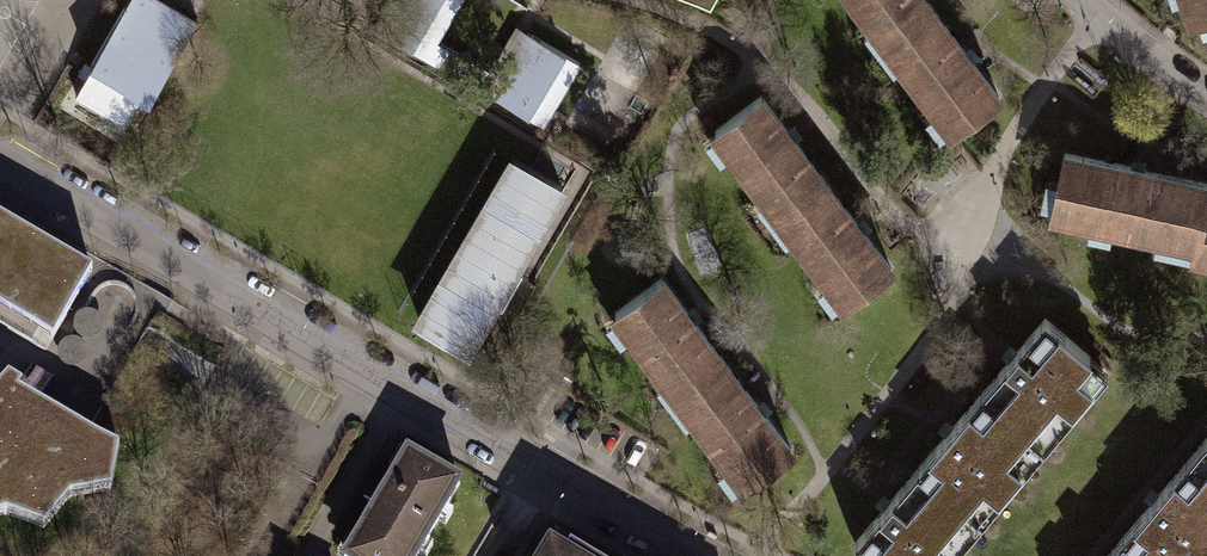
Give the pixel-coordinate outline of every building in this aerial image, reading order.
[(76,93),(133,125),(148,99),(150,99),(197,18),(165,0),(129,0),(90,66),(91,66),(76,93)] [(500,77),(489,71),(490,69),(437,39),(460,0),(389,0),(373,27),(543,125),(580,62),(527,32),(500,77)] [(928,10),(921,0),(849,0),(882,44),(928,10)] [(1187,21),(1206,14),(1206,0),(1180,0),(1187,21)] [(928,10),(882,44),(947,130),(993,96),(928,10)] [(775,216),(821,181),(756,95),(710,130),(775,216)] [(1047,212),(1191,243),(1200,198),(1202,199),(1205,183),(1060,152),(1047,212)] [(560,185),(515,159),(420,322),(464,348),(560,185)] [(886,267),(821,181),(775,216),(840,302),(886,267)] [(1191,243),(1188,255),(1206,259),(1206,200),(1202,199),(1200,198),(1191,243)] [(53,338),(92,271),(0,218),(0,308),(53,338)] [(663,377),(677,396),(720,363),(656,278),(610,312),(661,379),(663,377)] [(975,392),(1036,443),(1054,422),(1039,410),(1052,395),(1067,407),(1086,385),(1071,372),(1085,355),(1039,317),(975,392)] [(785,449),(720,363),(677,396),(691,415),(689,417),(739,484),(785,449)] [(111,490),(119,448),(88,430),(74,421),(40,402),(52,382),(30,369),(22,383),(9,375),(0,384),(0,516),(4,515),(7,515),(44,528),(70,498),(73,496),(111,490)] [(912,467),(973,518),(991,496),(976,484),(1003,453),(1018,465),(1036,443),(975,392),(912,467)] [(1181,460),(1206,482),(1206,430),(1181,460)] [(345,555),(420,555),(459,490),(402,457),(345,555)] [(1117,535),(1142,555),(1187,555),(1182,552),(1206,522),(1206,482),(1181,460),(1117,535)] [(912,467),(848,543),(864,555),(941,555),(942,554),(927,541),(940,527),(955,539),(973,518),(912,467)] [(1100,555),(1142,555),(1117,535),(1100,555)] [(538,538),(527,555),(584,555),(560,541),(555,549),(538,538)]
